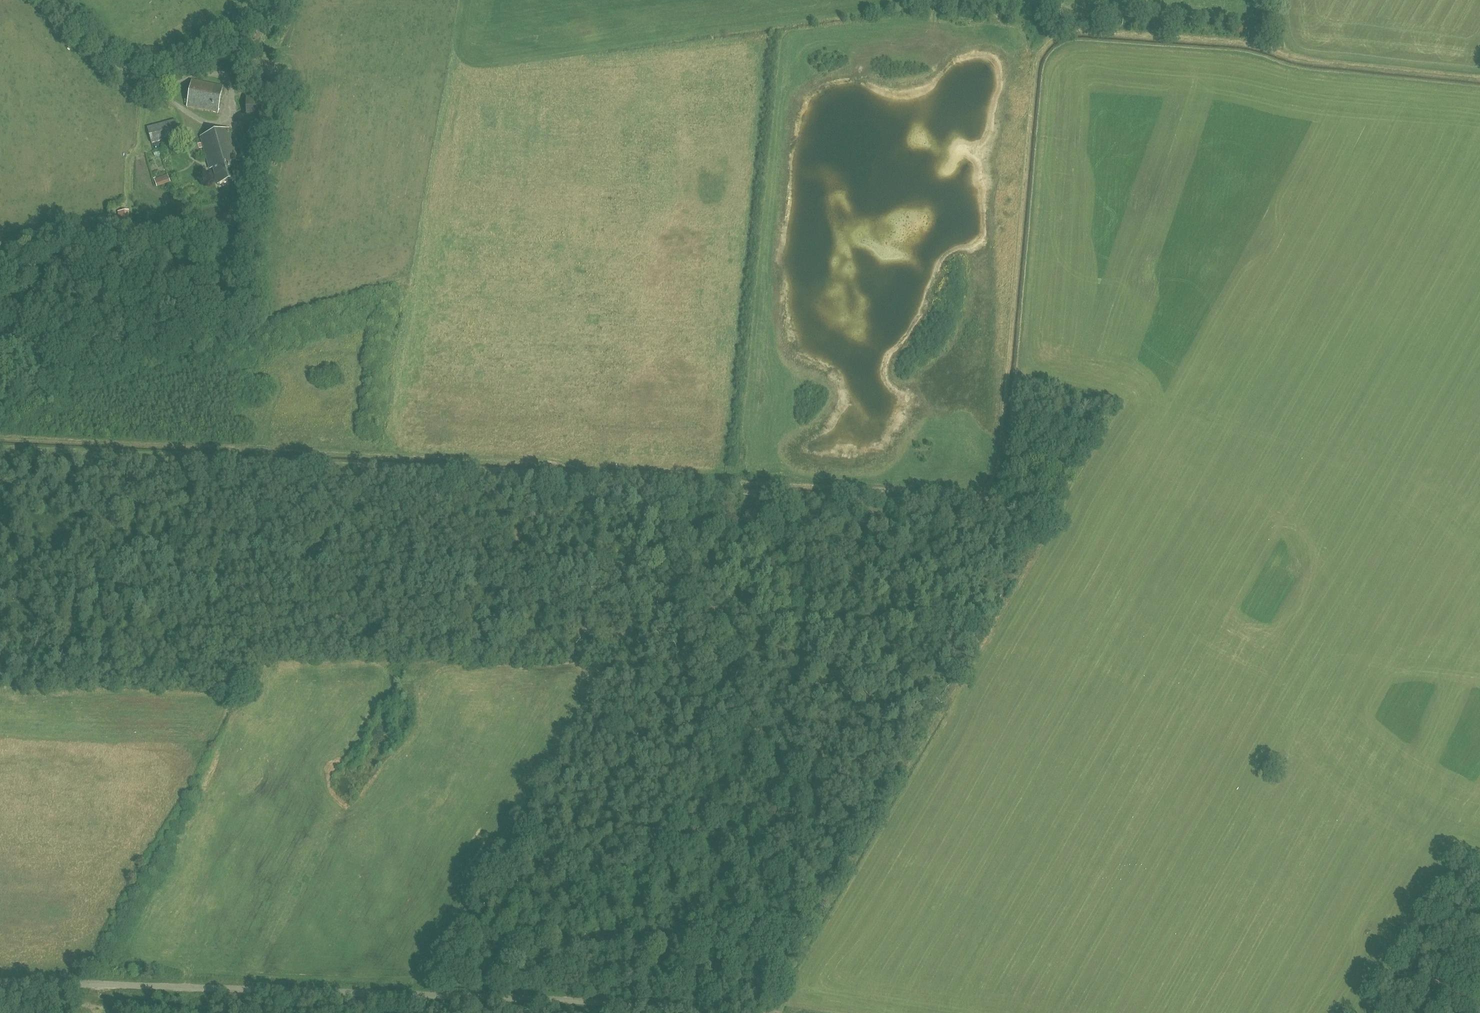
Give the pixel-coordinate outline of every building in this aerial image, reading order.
[(218,113),(223,86),(192,80),(186,108),(218,113)] [(246,93),(246,112),(246,118),(272,117),(274,117),(273,93),(246,93)] [(147,127),(151,142),(180,134),(176,120),(147,127)] [(229,127),(200,135),(208,168),(216,166),(220,182),(239,178),(235,161),(237,161),(229,127)] [(154,178),(157,186),(171,181),(168,173),(154,178)] [(120,232),(131,231),(129,211),(117,212),(120,232)] [(991,644),(1001,645),(1002,636),(992,635),(991,644)]
